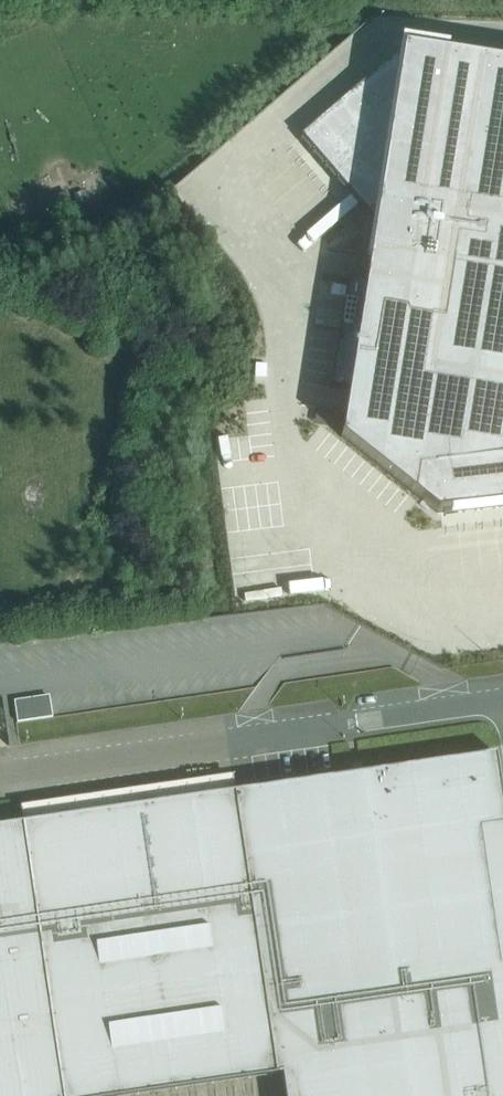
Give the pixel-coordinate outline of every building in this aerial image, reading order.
[(301,135),(376,222),(366,281),(347,278),(331,387),(349,390),(342,437),(437,513),(502,505),(502,62),(404,46),(301,135)] [(19,698),(22,720),(57,715),(54,693),(19,698)] [(496,755),(235,793),(235,794),(0,828),(0,1095),(132,1095),(282,1074),(286,1095),(502,1095),(502,800),(496,755)]
